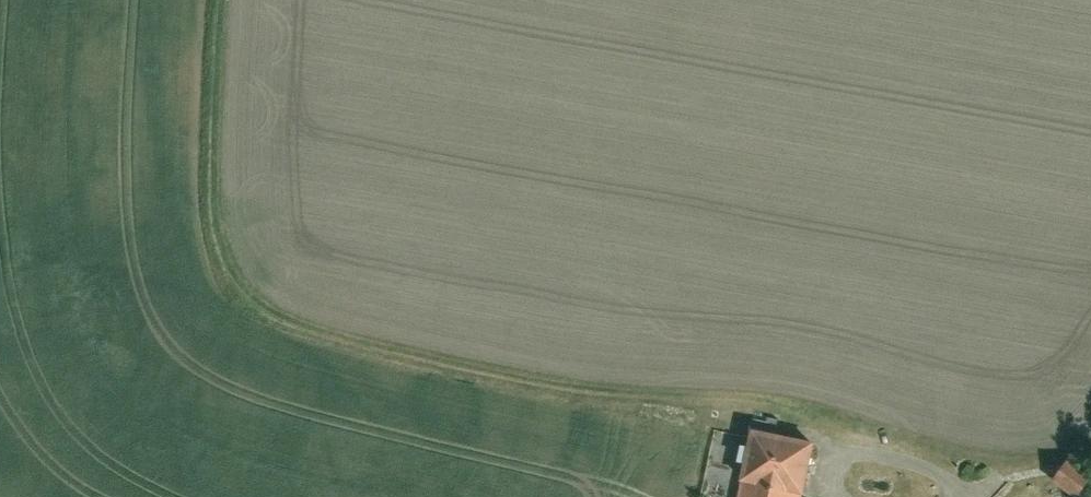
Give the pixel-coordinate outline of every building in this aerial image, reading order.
[(746,440),(734,496),(800,496),(809,452),(746,440)] [(1090,492),(1090,464),(1071,461),(1066,488),(1090,492)]
